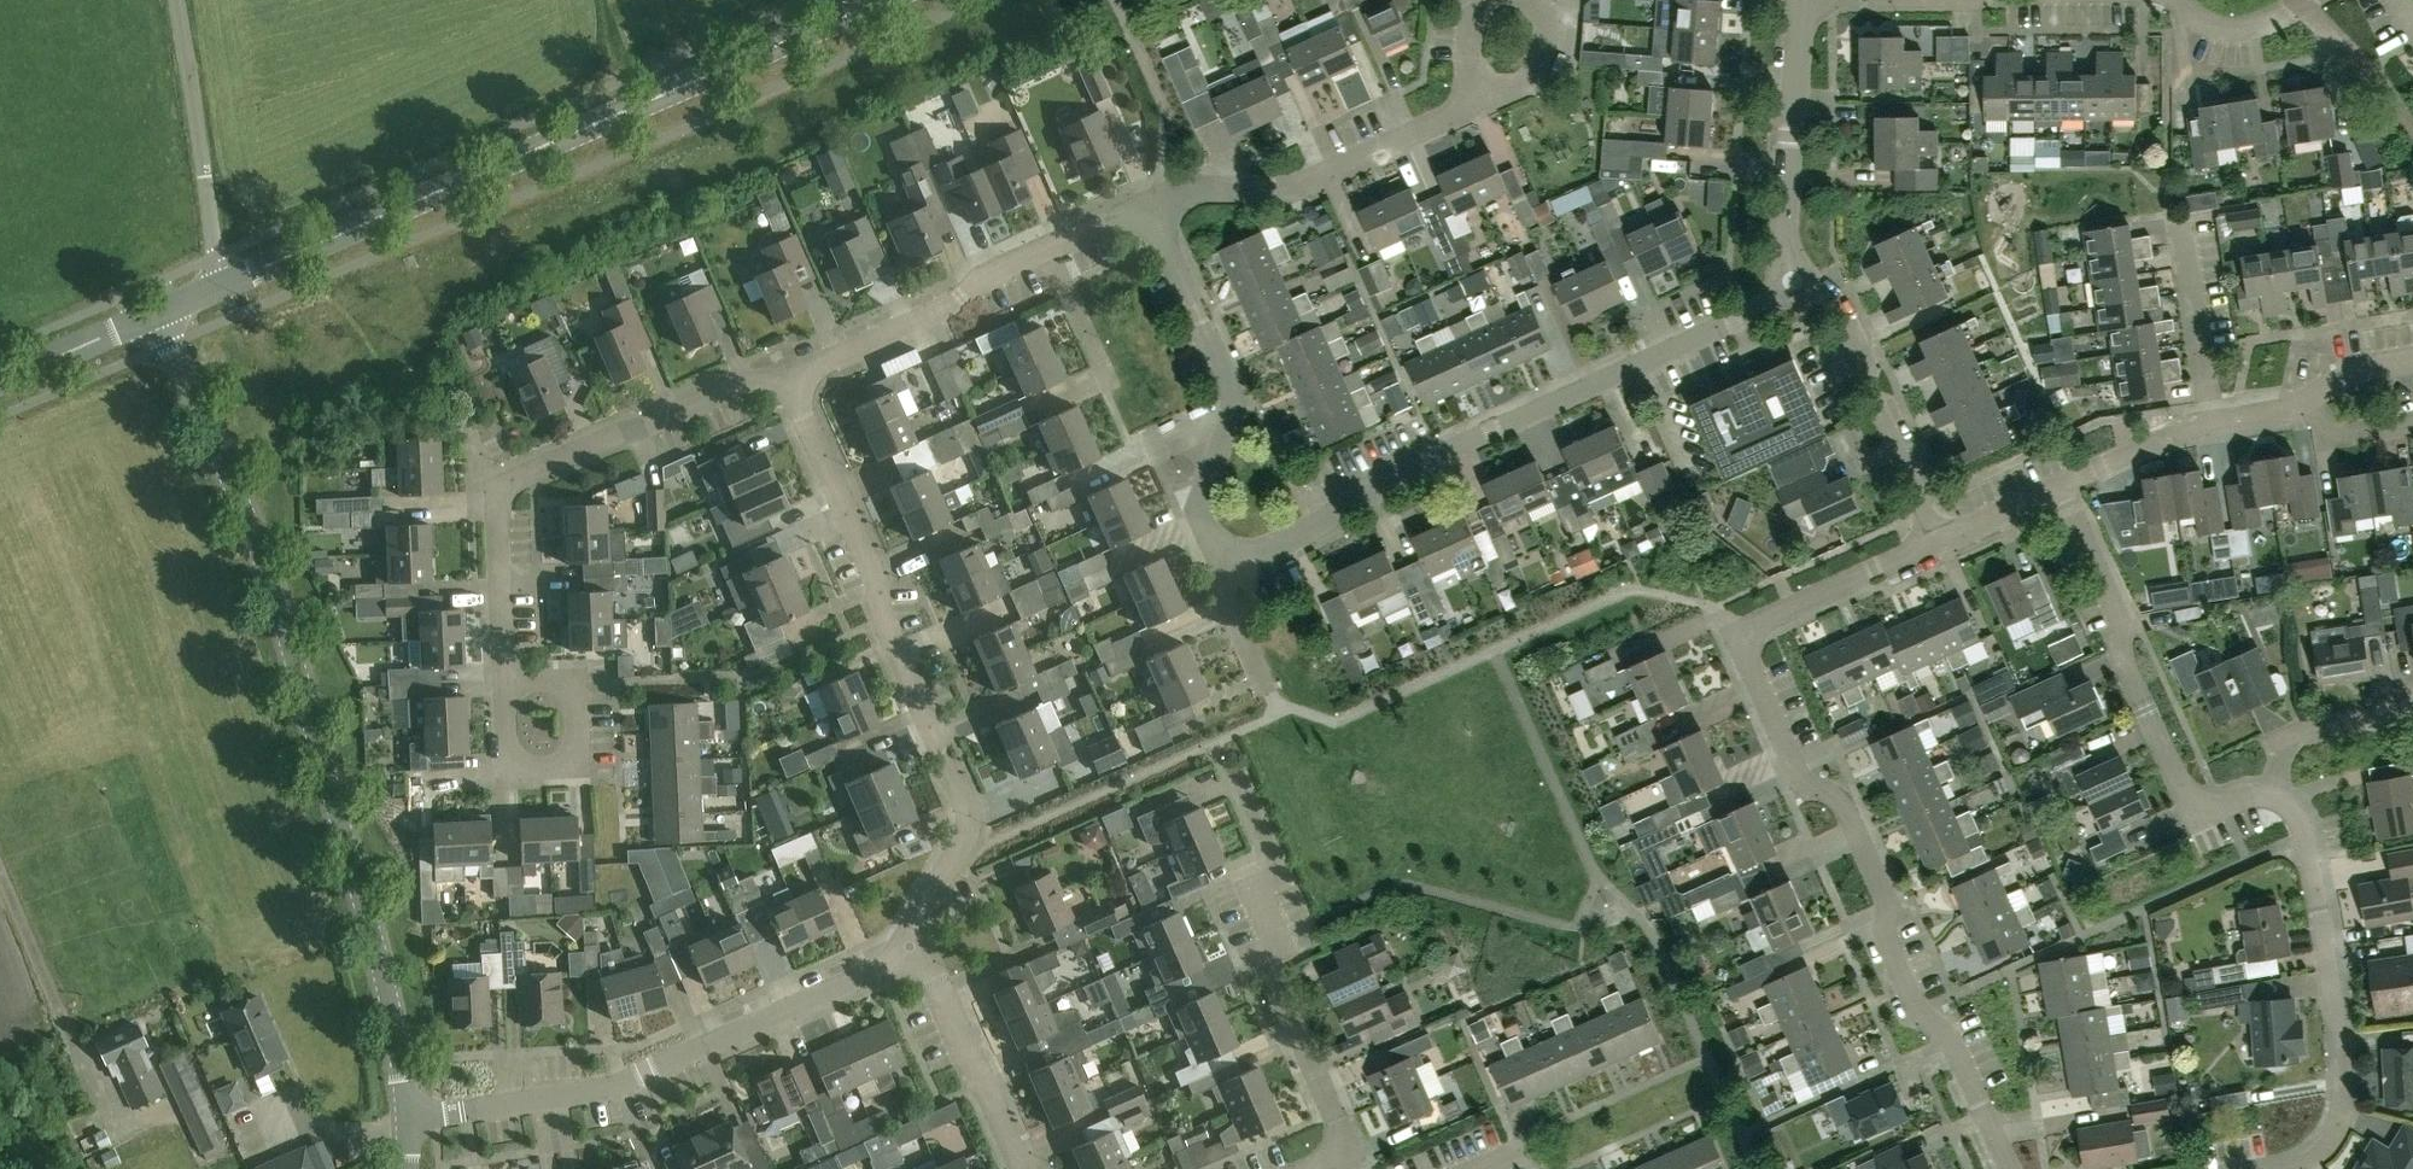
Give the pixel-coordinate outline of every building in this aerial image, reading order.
[(1230,11),(1249,3),(1248,0),(1225,0),(1230,11)] [(1344,0),(1328,0),(1336,18),(1349,13),(1344,0)] [(1349,13),(1363,7),(1384,53),(1411,41),(1397,10),(1409,5),(1407,0),(1344,0),(1349,13)] [(1583,22),(1598,24),(1600,0),(1591,0),(1584,6),(1583,22)] [(1696,0),(1677,0),(1675,30),(1718,33),(1720,2),(1696,0)] [(1331,77),(1314,39),(1313,39),(1306,22),(1280,34),(1267,4),(1253,10),(1263,35),(1264,34),(1270,47),(1283,42),(1305,89),(1331,77)] [(1634,40),(1659,41),(1660,25),(1635,24),(1634,40)] [(1340,27),(1314,39),(1331,77),(1357,65),(1340,27)] [(1718,33),(1675,30),(1673,61),(1715,64),(1718,33)] [(1264,34),(1263,35),(1251,40),(1263,67),(1276,61),(1270,47),(1264,34)] [(1860,63),(1922,63),(1922,51),(1903,51),(1903,37),(1860,37),(1860,63)] [(1969,37),(1952,37),(1952,63),(1970,63),(1969,37)] [(1192,45),(1165,58),(1185,102),(1212,89),(1192,45)] [(1638,70),(1668,72),(1668,71),(1663,71),(1663,55),(1616,52),(1615,68),(1638,70)] [(2010,120),(2010,53),(1997,53),(1997,77),(1984,77),(1984,85),(1970,86),(1970,113),(1984,113),(1984,120),(2010,120)] [(2035,120),(2035,76),(2022,77),(2022,53),(2010,53),(2010,120),(2035,120)] [(2047,76),(2035,76),(2035,120),(2060,120),(2060,53),(2047,53),(2047,76)] [(2072,53),(2060,53),(2060,120),(2085,119),(2085,76),(2072,76),(2072,53)] [(2110,119),(2110,53),(2097,53),(2097,76),(2085,76),(2085,119),(2110,119)] [(2150,84),(2136,84),(2135,76),(2122,76),(2122,53),(2110,53),(2110,119),(2136,119),(2136,113),(2150,112),(2150,84)] [(1079,70),(1094,104),(1112,95),(1097,62),(1079,70)] [(1922,63),(1860,63),(1860,89),(1922,89),(1922,75),(1922,63)] [(1240,88),(1258,126),(1284,114),(1267,76),(1256,81),(1249,66),(1234,73),(1241,87),(1240,88)] [(1668,72),(1638,70),(1637,85),(1667,87),(1668,72)] [(1671,87),(1669,116),(1711,119),(1713,90),(1671,87)] [(1258,126),(1240,88),(1214,99),(1231,138),(1258,126)] [(2326,88),(2283,95),(2291,143),(2334,136),(2326,88)] [(2228,104),(2235,146),(2254,143),(2256,158),(2280,154),(2275,121),(2261,123),(2257,99),(2228,104)] [(2235,146),(2228,104),(2200,108),(2203,127),(2188,129),(2194,170),(2218,166),(2216,149),(2235,146)] [(1107,129),(1099,111),(1060,129),(1081,174),(1117,158),(1104,130),(1107,129)] [(1602,154),(1632,157),(1633,141),(1620,140),(1623,117),(1622,112),(1605,112),(1602,154)] [(1711,119),(1669,116),(1666,145),(1709,148),(1711,119)] [(1876,143),(1937,143),(1937,131),(1918,131),(1918,117),(1876,117),(1876,143)] [(936,144),(926,124),(912,130),(921,151),(936,144)] [(983,168),(1001,210),(1030,197),(1022,179),(1038,172),(1019,130),(989,143),(997,162),(983,168)] [(895,142),(903,160),(918,153),(910,135),(895,142)] [(1937,143),(1876,143),(1876,169),(1896,169),(1896,191),(1938,190),(1938,169),(1918,169),(1918,155),(1937,155),(1937,143)] [(2035,156),(2035,168),(2061,167),(2061,151),(2061,147),(2035,147),(2035,156)] [(2061,151),(2061,167),(2073,167),(2073,151),(2061,151)] [(1464,165),(1481,204),(1508,192),(1490,153),(1464,165)] [(2354,186),(2349,153),(2328,156),(2333,189),(2354,186)] [(1632,157),(1602,154),(1601,169),(1630,172),(1632,157)] [(2383,161),(2381,157),(2380,155),(2374,155),(2370,160),(2372,166),(2379,167),(2383,161)] [(1001,210),(983,168),(968,175),(960,156),(931,169),(950,212),(964,205),(972,223),(1001,210)] [(1988,170),(1988,156),(1973,157),(1973,170),(1988,170)] [(2035,168),(2035,156),(2011,157),(2011,172),(2034,172),(2034,168),(2035,168)] [(887,223),(895,241),(905,263),(942,247),(932,223),(947,217),(923,161),(899,171),(916,211),(887,223)] [(825,174),(834,196),(856,187),(847,164),(825,174)] [(1481,204),(1464,165),(1437,177),(1454,214),(1446,218),(1450,228),(1446,230),(1458,258),(1467,254),(1472,252),(1465,235),(1473,232),(1464,212),(1481,204)] [(2381,167),(2361,171),(2363,185),(2383,182),(2381,167)] [(1710,182),(1709,194),(1725,195),(1726,182),(1710,182)] [(1598,206),(1611,233),(1625,227),(1606,188),(1593,194),(1598,206)] [(1385,201),(1402,239),(1429,227),(1411,189),(1385,201)] [(1534,190),(1526,194),(1531,206),(1540,202),(1534,190)] [(1531,225),(1538,221),(1531,206),(1526,194),(1511,201),(1524,228),(1531,225)] [(761,203),(775,234),(790,227),(777,196),(761,203)] [(1661,199),(1645,206),(1653,224),(1671,262),(1697,250),(1680,212),(1669,217),(1661,199)] [(1359,209),(1360,212),(1358,213),(1376,251),(1402,239),(1385,201),(1376,205),(1375,202),(1372,200),(1360,206),(1359,209)] [(1542,225),(1555,220),(1547,202),(1534,208),(1542,225)] [(1611,233),(1598,206),(1584,213),(1603,252),(1617,246),(1611,233)] [(2262,226),(2260,208),(2228,213),(2231,231),(2262,226)] [(1335,226),(1329,213),(1319,218),(1325,231),(1335,226)] [(2395,233),(2404,294),(2412,292),(2412,272),(2412,270),(2412,214),(2399,216),(2397,221),(2398,233),(2395,233)] [(843,226),(825,234),(832,248),(831,248),(840,268),(829,273),(838,293),(849,288),(875,276),(872,268),(865,252),(878,246),(865,216),(842,226),(843,226)] [(2376,276),(2370,237),(2348,241),(2345,217),(2327,220),(2330,239),(2337,282),(2350,280),(2354,302),(2366,300),(2363,278),(2376,276)] [(1937,225),(1934,218),(1926,222),(1930,229),(1937,225)] [(1671,262),(1653,224),(1627,236),(1645,274),(1671,262)] [(1869,276),(1926,250),(1920,236),(1926,233),(1922,224),(1915,227),(1876,244),(1884,261),(1865,269),(1869,276)] [(2150,235),(2130,239),(2128,224),(2083,232),(2088,257),(2152,247),(2150,235)] [(2055,262),(2050,229),(2035,231),(2039,265),(2055,262)] [(1458,258),(1446,230),(1433,236),(1445,263),(1458,258)] [(1230,277),(1287,251),(1283,243),(1268,249),(1261,232),(1218,251),(1230,277)] [(1334,232),(1308,244),(1319,267),(1345,255),(1334,232)] [(2395,233),(2370,237),(2376,276),(2389,274),(2392,296),(2404,294),(2395,233)] [(772,270),(756,277),(776,321),(807,307),(797,285),(789,268),(805,261),(794,236),(763,250),(772,270)] [(2317,246),(2291,250),(2297,289),(2310,287),(2314,308),(2326,306),(2323,284),(2337,282),(2330,239),(2316,241),(2317,246)] [(1951,255),(1955,268),(1979,260),(1990,291),(2004,287),(1990,242),(1951,255)] [(2153,258),(2152,247),(2088,257),(2091,281),(2136,274),(2134,261),(2153,258)] [(1525,256),(1533,274),(1534,274),(1538,283),(1551,277),(1539,249),(1525,256)] [(1934,268),(1926,250),(1869,276),(1872,284),(1890,276),(1897,291),(1953,266),(1950,260),(1934,268)] [(2291,250),(2266,254),(2276,314),(2288,312),(2285,291),(2297,289),(2291,250)] [(1287,251),(1230,277),(1241,301),(1283,282),(1276,266),(1291,260),(1287,251)] [(1533,274),(1525,256),(1523,252),(1507,259),(1517,281),(1533,274)] [(1458,258),(1466,274),(1475,270),(1467,254),(1458,258)] [(2276,314),(2266,254),(2241,258),(2245,285),(2237,286),(2241,311),(2263,308),(2264,316),(2276,314)] [(1381,259),(1358,269),(1379,314),(1389,309),(1381,292),(1394,286),(1381,259)] [(1607,261),(1580,273),(1598,311),(1625,299),(1607,261)] [(1953,266),(1897,291),(1904,306),(1886,314),(1890,324),(1948,298),(1941,283),(1948,279),(1947,278),(1956,274),(1953,266)] [(1348,267),(1315,282),(1322,296),(1354,282),(1348,267)] [(683,289),(686,297),(668,305),(688,349),(716,336),(702,305),(716,299),(702,268),(688,274),(693,284),(683,289)] [(1490,282),(1484,268),(1469,275),(1476,289),(1490,282)] [(2041,273),(2044,289),(2055,287),(2058,286),(2059,286),(2056,271),(2041,273)] [(1598,311),(1580,273),(1554,285),(1572,323),(1598,311)] [(2138,288),(2136,274),(2091,281),(2095,306),(2159,296),(2158,285),(2138,288)] [(1407,291),(1411,299),(1425,293),(1419,278),(1410,282),(1407,291)] [(1283,282),(1241,301),(1253,326),(1309,301),(1305,293),(1290,300),(1283,282)] [(1444,292),(1451,309),(1469,301),(1462,285),(1444,292)] [(2069,285),(2044,289),(2048,314),(2073,311),(2069,285)] [(1990,307),(1975,310),(1976,315),(2010,308),(2006,289),(1987,293),(1990,307)] [(1352,312),(1365,306),(1358,291),(1344,297),(1352,312)] [(1506,318),(1525,360),(1551,349),(1525,291),(1517,295),(1523,310),(1506,318)] [(2159,296),(2095,306),(2100,332),(2109,331),(2144,324),(2142,310),(2161,307),(2159,296)] [(1413,307),(1421,324),(1440,315),(1431,297),(1413,306),(1413,307)] [(630,299),(603,311),(611,331),(595,338),(614,382),(645,368),(631,337),(644,331),(630,299)] [(1309,301),(1253,326),(1265,353),(1278,347),(1305,332),(1298,316),(1313,310),(1309,301)] [(1352,312),(1345,315),(1350,326),(1371,317),(1365,306),(1352,312)] [(1421,324),(1413,307),(1400,313),(1407,330),(1421,324)] [(1483,309),(1474,314),(1500,372),(1525,360),(1506,318),(1491,325),(1483,309)] [(1500,372),(1474,314),(1466,318),(1473,333),(1456,341),(1475,383),(1500,372)] [(1975,317),(1960,324),(1920,342),(1928,358),(1910,367),(1913,374),(1971,348),(1964,332),(1970,330),(1969,329),(1979,325),(1975,317)] [(2144,324),(2109,331),(2113,355),(2158,348),(2155,334),(2174,330),(2173,319),(2144,324)] [(1014,370),(1052,353),(1040,326),(1020,335),(1014,321),(975,339),(982,354),(1002,345),(1014,370)] [(468,344),(482,338),(477,326),(463,332),(468,344)] [(1305,332),(1278,347),(1289,372),(1347,346),(1342,336),(1327,343),(1320,326),(1305,332)] [(1377,330),(1356,340),(1362,354),(1384,344),(1377,330)] [(1433,333),(1424,337),(1451,395),(1475,383),(1456,341),(1440,348),(1433,333)] [(524,348),(531,364),(512,372),(532,418),(564,404),(549,370),(565,363),(553,336),(524,348)] [(2056,363),(2075,360),(2071,336),(2052,339),(2053,343),(2033,346),(2035,363),(2055,359),(2056,363)] [(1417,341),(1424,356),(1405,364),(1425,406),(1451,395),(1424,337),(1417,341)] [(1350,353),(1347,346),(1289,372),(1300,396),(1343,377),(1335,360),(1350,353)] [(956,347),(941,354),(960,395),(975,388),(956,347)] [(1971,348),(1913,374),(1917,381),(1935,373),(1942,389),(1997,365),(1994,356),(1978,364),(1971,348)] [(2160,361),(2158,348),(2113,355),(2117,379),(2181,369),(2179,358),(2160,361)] [(1052,353),(1014,370),(1026,396),(1064,379),(1052,353)] [(960,395),(941,354),(927,360),(946,401),(960,395)] [(1766,462),(1826,435),(1803,382),(1800,383),(1799,381),(1800,380),(1800,379),(1800,378),(1793,362),(1792,361),(1790,361),(1781,365),(1781,366),(1780,366),(1780,367),(1780,368),(1778,369),(1777,367),(1732,387),(1735,393),(1724,404),(1719,400),(1713,402),(1711,399),(1710,398),(1709,398),(1693,405),(1692,406),(1692,407),(1692,408),(1700,426),(1699,426),(1724,480),(1766,462)] [(1997,365),(1942,389),(1949,405),(1931,413),(1934,420),(1992,395),(1984,378),(2000,371),(1997,365)] [(2081,385),(2078,365),(2044,369),(2046,389),(2081,385)] [(2182,380),(2181,369),(2117,379),(2121,405),(2165,398),(2163,383),(2182,380)] [(868,391),(872,400),(855,408),(866,434),(905,417),(895,394),(906,389),(898,372),(873,383),(875,388),(868,391)] [(1343,377),(1300,396),(1311,421),(1369,395),(1365,386),(1350,393),(1343,377)] [(1369,395),(1383,389),(1384,388),(1380,380),(1365,386),(1369,395)] [(1399,382),(1383,390),(1395,415),(1411,407),(1399,382)] [(1992,395),(1934,420),(1938,428),(1956,420),(1962,435),(2018,411),(2015,403),(2011,405),(2005,391),(1992,396),(1992,395)] [(1369,395),(1311,421),(1323,447),(1365,427),(1358,410),(1373,403),(1369,395)] [(2087,396),(2068,402),(2074,421),(2093,415),(2087,396)] [(980,433),(1025,413),(1018,398),(973,417),(980,433)] [(1050,449),(1088,432),(1076,405),(1038,423),(1050,449)] [(2018,411),(1962,435),(1969,449),(1951,458),(1956,468),(2013,442),(2006,426),(2013,423),(2013,421),(2021,417),(2018,411)] [(1031,427),(1025,413),(980,433),(986,447),(1031,427)] [(917,443),(905,417),(866,434),(878,460),(917,443)] [(932,452),(976,432),(970,418),(926,438),(932,452)] [(403,438),(402,423),(402,422),(372,423),(373,439),(390,438),(390,439),(397,438),(403,438)] [(1589,438),(1614,492),(1638,481),(1647,499),(1675,487),(1663,461),(1636,472),(1615,426),(1614,427),(1612,423),(1609,422),(1597,428),(1596,431),(1597,434),(1589,438)] [(976,432),(932,452),(938,466),(968,453),(980,479),(994,472),(976,432)] [(1100,458),(1088,432),(1050,449),(1062,475),(1100,458)] [(1809,511),(1816,528),(1860,509),(1846,478),(1815,492),(1808,477),(1824,470),(1828,461),(1826,457),(1835,453),(1826,435),(1766,462),(1778,489),(1777,490),(1790,519),(1809,511)] [(398,467),(441,465),(439,436),(397,438),(398,467)] [(1614,492),(1589,438),(1563,450),(1580,488),(1567,494),(1583,529),(1596,523),(1588,504),(1614,492)] [(733,499),(776,480),(763,452),(733,465),(728,452),(697,466),(708,492),(726,483),(733,499)] [(2295,455),(2266,460),(2274,503),(2290,500),(2293,519),(2320,515),(2314,483),(2300,485),(2295,455)] [(2274,503),(2266,460),(2238,464),(2242,489),(2228,491),(2234,529),(2229,529),(2233,558),(2235,558),(2236,566),(2250,564),(2248,555),(2252,554),(2247,527),(2262,524),(2259,505),(2274,503)] [(1527,512),(1554,500),(1536,462),(1510,474),(1527,512)] [(441,465),(398,467),(398,468),(372,469),(373,487),(399,486),(400,496),(442,494),(441,465)] [(2373,516),(2392,513),(2395,527),(2412,524),(2412,490),(2399,492),(2395,469),(2367,473),(2373,516)] [(902,513),(941,497),(929,470),(890,487),(902,513)] [(2200,471),(2171,475),(2178,518),(2194,515),(2197,534),(2211,532),(2216,561),(2233,558),(2229,529),(2224,530),(2218,492),(2204,495),(2200,471)] [(650,488),(644,473),(616,484),(622,499),(650,488)] [(2373,516),(2367,473),(2338,478),(2341,497),(2327,499),(2333,537),(2357,533),(2354,519),(2373,516)] [(1527,512),(1510,474),(1484,485),(1501,524),(1527,512)] [(2178,518),(2171,475),(2143,480),(2147,504),(2132,506),(2138,544),(2165,540),(2162,521),(2178,518)] [(1099,522),(1137,505),(1125,478),(1087,496),(1099,522)] [(1059,493),(1060,492),(1054,479),(1027,491),(1033,505),(1047,499),(1047,498),(1059,493)] [(776,480),(733,499),(740,515),(722,522),(733,548),(774,531),(768,516),(788,507),(776,480)] [(1073,486),(1060,492),(1059,493),(1047,498),(1047,499),(1053,512),(1079,500),(1073,486)] [(665,530),(664,489),(647,490),(649,531),(665,530)] [(955,490),(941,497),(902,513),(914,540),(952,523),(947,512),(962,505),(955,490)] [(1583,529),(1567,494),(1554,500),(1570,535),(1583,529)] [(382,496),(335,498),(336,513),(352,513),(383,511),(382,496)] [(565,535),(607,533),(606,504),(563,506),(565,535)] [(1137,505),(1099,522),(1111,549),(1149,531),(1137,505)] [(981,526),(994,520),(988,507),(961,518),(968,532),(981,526)] [(1013,511),(994,520),(981,526),(988,540),(1013,529),(1015,533),(1033,525),(1026,508),(1015,514),(1013,511)] [(383,511),(352,513),(352,524),(352,529),(374,528),(375,555),(430,552),(429,523),(400,525),(399,510),(383,511)] [(1504,565),(1499,556),(1486,561),(1482,554),(1465,515),(1439,527),(1456,566),(1456,565),(1462,578),(1489,566),(1499,588),(1513,582),(1505,564),(1504,565)] [(1516,559),(1501,524),(1488,530),(1499,556),(1504,565),(1505,564),(1516,559)] [(1456,566),(1439,527),(1412,539),(1430,577),(1456,566)] [(529,549),(547,545),(544,528),(526,531),(529,549)] [(607,533),(565,535),(566,564),(582,563),(583,577),(627,575),(626,561),(608,562),(607,533)] [(1681,545),(1686,558),(1711,546),(1705,534),(1681,545)] [(1628,558),(1641,553),(1635,540),(1628,543),(1625,552),(1628,558)] [(950,587),(989,570),(977,543),(935,562),(933,566),(938,577),(942,579),(946,577),(950,587)] [(756,601),(795,583),(783,555),(763,564),(757,551),(721,569),(734,597),(751,589),(756,601)] [(1378,601),(1403,589),(1386,551),(1360,563),(1378,601)] [(377,583),(355,584),(356,599),(356,600),(358,600),(385,598),(385,584),(419,582),(432,581),(430,552),(375,555),(377,583)] [(1082,578),(1109,565),(1103,552),(1076,565),(1082,578)] [(1593,552),(1571,561),(1579,580),(1601,570),(1593,552)] [(2329,556),(2308,560),(2311,580),(2332,577),(2329,556)] [(1135,601),(1173,584),(1161,557),(1123,575),(1135,601)] [(332,559),(328,559),(314,560),(315,574),(329,573),(332,573),(332,559)] [(1378,601),(1360,563),(1333,575),(1351,613),(1357,610),(1361,620),(1382,611),(1378,601)] [(989,570),(950,587),(962,613),(1001,596),(1010,592),(1016,605),(1060,585),(1054,572),(1013,589),(1001,564),(989,570)] [(1109,565),(1082,578),(1064,586),(1072,604),(1090,595),(1089,592),(1116,580),(1109,565)] [(1556,586),(1565,581),(1561,571),(1551,575),(1556,586)] [(2016,573),(1988,586),(2006,625),(2013,641),(2035,631),(2036,633),(2060,622),(2038,574),(2020,582),(2016,573)] [(2275,575),(2277,589),(2287,587),(2285,573),(2275,575)] [(2385,634),(2381,610),(2376,574),(2359,577),(2366,623),(2345,626),(2347,639),(2314,645),(2320,683),(2351,678),(2352,681),(2369,679),(2362,637),(2385,634)] [(2378,576),(2381,595),(2395,593),(2392,574),(2378,576)] [(627,575),(583,577),(584,592),(567,592),(569,621),(611,619),(610,591),(628,590),(627,575)] [(1430,578),(1403,589),(1419,625),(1446,613),(1430,578)] [(2193,603),(2213,600),(2210,581),(2190,584),(2193,603)] [(795,583),(756,601),(762,616),(744,624),(755,649),(784,636),(779,624),(808,611),(795,583)] [(1173,584),(1135,601),(1147,627),(1185,610),(1173,584)] [(1067,600),(1060,585),(1016,605),(1022,618),(1052,604),(1065,631),(1081,623),(1069,599),(1067,600)] [(392,597),(419,596),(418,587),(392,588),(392,597)] [(2154,609),(2192,603),(2189,587),(2151,593),(2154,609)] [(424,596),(385,598),(386,617),(400,617),(401,640),(407,640),(421,640),(463,638),(462,609),(424,611),(424,596)] [(1961,598),(1936,609),(1962,667),(1970,663),(1963,648),(1980,640),(1961,598)] [(2381,610),(2385,634),(2386,639),(2399,637),(2402,652),(2412,650),(2412,605),(2381,610)] [(1936,609),(1927,613),(1911,620),(1930,663),(1946,655),(1953,671),(1962,667),(1936,609)] [(655,618),(656,646),(672,646),(670,617),(655,618)] [(626,619),(611,619),(569,621),(570,650),(627,648),(626,619)] [(1930,663),(1911,620),(1886,631),(1907,681),(1912,690),(1920,686),(1913,670),(1930,663)] [(985,666),(1024,649),(1012,622),(974,640),(985,666)] [(1366,649),(1355,622),(1330,633),(1352,683),(1364,677),(1354,654),(1366,649)] [(1907,681),(1886,631),(1882,623),(1857,633),(1877,676),(1892,669),(1899,685),(1907,681)] [(1437,629),(1443,642),(1445,641),(1454,638),(1448,624),(1437,629)] [(1429,649),(1443,642),(1437,629),(1436,626),(1421,632),(1429,649)] [(1106,663),(1133,651),(1145,645),(1138,631),(1113,642),(1110,636),(1093,644),(1102,664),(1106,663)] [(1857,633),(1832,645),(1858,702),(1883,691),(1877,676),(1857,633)] [(2075,633),(2048,646),(2058,667),(2086,653),(2075,633)] [(409,669),(388,670),(389,685),(419,684),(418,669),(442,668),(464,667),(463,638),(421,640),(407,640),(409,669)] [(1158,686),(1196,669),(1184,642),(1146,660),(1158,686)] [(1858,702),(1832,645),(1805,657),(1824,699),(1843,691),(1849,706),(1858,702)] [(2276,673),(2269,675),(2257,648),(2226,661),(2248,710),(2286,693),(2287,687),(2282,675),(2276,673)] [(1036,675),(1024,649),(985,666),(997,693),(1036,675)] [(2192,650),(2173,658),(2188,694),(2201,688),(2217,723),(2248,710),(2226,661),(2202,672),(2192,650)] [(1139,664),(1133,651),(1106,663),(1112,676),(1139,664)] [(1638,695),(1677,677),(1665,651),(1627,668),(1638,695)] [(1592,685),(1619,673),(1612,659),(1585,671),(1592,685)] [(1051,684),(1065,679),(1078,673),(1072,660),(1045,671),(1051,684)] [(1095,687),(1108,681),(1102,667),(1089,673),(1095,687)] [(1158,686),(1170,712),(1190,703),(1208,695),(1196,669),(1158,686)] [(828,715),(867,698),(856,671),(817,688),(828,715)] [(2009,672),(1974,688),(1980,701),(2001,692),(2015,685),(2009,672)] [(1956,679),(1963,694),(1973,689),(1966,675),(1956,679)] [(2050,718),(2057,733),(2101,714),(2088,685),(2071,692),(2063,675),(2013,698),(2022,717),(2027,729),(2050,718)] [(1677,677),(1638,695),(1650,721),(1689,704),(1677,677)] [(809,693),(803,679),(776,691),(782,705),(809,693)] [(1051,684),(1038,690),(1044,704),(1070,692),(1065,679),(1051,684)] [(419,684),(389,685),(389,701),(410,700),(410,712),(411,727),(425,726),(467,725),(466,696),(419,698),(419,684)] [(1922,713),(1936,707),(1929,691),(1915,698),(1921,711),(1922,713)] [(1907,718),(1921,711),(1915,698),(1913,693),(1899,700),(1907,718)] [(2011,713),(2003,695),(1981,705),(1989,723),(2011,713)] [(867,698),(828,715),(840,741),(879,724),(867,698)] [(1951,708),(1960,728),(1979,720),(1970,700),(1951,708)] [(651,733),(714,730),(713,720),(697,721),(696,702),(649,704),(651,733)] [(1007,751),(1046,734),(1034,708),(996,725),(1007,751)] [(727,729),(738,729),(740,728),(739,715),(726,715),(727,729)] [(1172,739),(1168,729),(1161,716),(1134,728),(1140,741),(1145,752),(1172,739)] [(1928,718),(1913,725),(1871,744),(1882,769),(1925,750),(1917,734),(1932,727),(1928,718)] [(1868,736),(1861,720),(1838,730),(1845,746),(1868,736)] [(1621,750),(1648,738),(1642,724),(1614,736),(1621,750)] [(426,740),(412,741),(412,755),(413,771),(443,769),(442,755),(466,753),(468,753),(467,725),(425,726),(426,740)] [(1046,734),(1007,751),(1019,778),(1058,761),(1061,767),(1079,759),(1063,726),(1046,734)] [(727,729),(724,730),(725,740),(739,740),(738,729),(727,729)] [(714,739),(714,730),(651,733),(652,760),(699,757),(698,740),(714,739)] [(1674,774),(1713,756),(1701,730),(1662,748),(1674,774)] [(1115,734),(1087,747),(1098,774),(1126,761),(1115,734)] [(1655,752),(1648,738),(1621,750),(1627,765),(1655,752)] [(796,776),(817,767),(838,758),(832,745),(791,763),(796,776)] [(2091,803),(2133,784),(2120,757),(2093,769),(2081,745),(2049,759),(2067,797),(2084,789),(2091,803)] [(1925,750),(1882,769),(1893,794),(1960,764),(1957,757),(1932,767),(1925,750)] [(2001,769),(1993,752),(1976,759),(1984,776),(2001,769)] [(1713,756),(1674,774),(1659,780),(1671,806),(1634,822),(1640,837),(1711,805),(1705,792),(1725,783),(1713,756)] [(699,757),(652,760),(653,787),(716,784),(716,776),(700,776),(699,757)] [(2367,805),(2369,816),(2376,815),(2380,837),(2412,831),(2412,801),(2408,776),(2412,775),(2412,760),(2394,764),(2397,778),(2370,783),(2374,804),(2367,805)] [(1960,764),(1893,794),(1905,819),(1947,800),(1940,785),(1956,778),(1955,776),(1974,768),(1971,761),(1960,766),(1960,764)] [(859,811),(904,791),(891,763),(861,777),(855,764),(829,776),(836,791),(847,786),(859,811)] [(741,781),(740,768),(723,769),(723,782),(741,781)] [(2009,789),(2004,776),(1994,780),(2000,793),(2009,789)] [(735,783),(718,784),(718,795),(736,795),(735,783)] [(717,794),(716,784),(653,787),(654,815),(701,812),(700,794),(717,794)] [(2133,784),(2091,803),(2108,841),(2091,849),(2097,863),(2128,849),(2117,824),(2145,811),(2144,809),(2150,806),(2142,790),(2137,792),(2133,784)] [(755,798),(762,813),(781,805),(774,790),(755,798)] [(904,791),(859,811),(865,827),(853,835),(863,858),(891,846),(885,832),(916,819),(904,791)] [(2055,816),(2046,796),(2028,804),(2037,824),(2055,816)] [(1947,800),(1905,819),(1916,844),(1974,818),(1971,811),(1955,817),(1947,800)] [(1711,805),(1640,837),(1635,839),(1641,852),(1715,819),(1727,845),(1766,828),(1754,801),(1717,818),(1711,805)] [(1172,852),(1212,834),(1200,807),(1170,820),(1164,806),(1137,818),(1149,844),(1168,841),(1172,852)] [(571,810),(553,811),(554,817),(548,818),(550,860),(579,858),(577,816),(571,816),(571,810)] [(550,860),(548,818),(543,818),(543,812),(526,813),(526,819),(519,819),(522,866),(507,867),(509,896),(524,895),(523,876),(538,875),(538,861),(550,860)] [(702,831),(701,812),(654,815),(656,843),(703,841),(719,840),(719,830),(702,831)] [(509,896),(507,867),(493,867),(490,814),(489,814),(472,815),(472,821),(462,822),(464,864),(480,863),(481,879),(494,878),(494,897),(509,896)] [(1981,830),(1987,828),(1989,822),(1986,814),(1976,819),(1981,830)] [(1974,818),(1916,844),(1928,870),(1947,862),(1953,876),(1989,861),(1983,846),(1970,851),(1965,839),(1980,832),(1974,818)] [(464,864),(462,822),(433,823),(435,866),(464,864)] [(2026,841),(2038,836),(2033,822),(2020,827),(2026,841)] [(1099,826),(1081,834),(1086,845),(1096,848),(1107,844),(1099,826)] [(1778,854),(1766,828),(1727,845),(1739,871),(1778,854)] [(719,830),(719,840),(735,839),(735,830),(719,830)] [(828,871),(820,854),(810,833),(797,838),(815,879),(829,873),(828,871)] [(1212,834),(1172,852),(1177,863),(1172,867),(1178,882),(1167,887),(1172,898),(1208,883),(1203,871),(1225,861),(1212,834)] [(2046,853),(2041,843),(2030,848),(2034,858),(2046,853)] [(646,849),(628,850),(627,850),(628,862),(641,862),(642,866),(658,859),(654,848),(646,849)] [(2359,885),(2367,926),(2412,917),(2412,912),(2409,892),(2412,892),(2412,851),(2388,855),(2392,879),(2359,885)] [(2010,862),(1994,868),(1952,887),(1964,914),(2006,894),(1999,878),(2014,872),(2010,862)] [(579,864),(580,893),(596,892),(595,864),(579,864)] [(718,873),(725,889),(738,883),(731,867),(718,873)] [(438,900),(436,870),(421,871),(423,901),(438,900)] [(1037,937),(1073,920),(1052,872),(1015,889),(1037,937)] [(668,881),(673,893),(691,885),(685,873),(668,881)] [(1710,901),(1738,888),(1732,874),(1664,906),(1670,918),(1709,900),(1710,901)] [(752,876),(739,882),(738,883),(749,907),(763,901),(752,876)] [(2038,884),(2045,900),(2058,895),(2050,879),(2038,884)] [(1750,930),(1802,907),(1790,880),(1751,898),(1756,909),(1744,914),(1750,930)] [(749,907),(738,883),(725,889),(736,913),(749,907)] [(778,906),(768,911),(767,911),(776,933),(784,950),(810,938),(793,899),(788,888),(773,895),(778,906)] [(793,899),(810,938),(837,926),(820,888),(793,899)] [(1744,902),(1738,888),(1710,901),(1716,914),(1744,902)] [(1152,901),(1147,889),(1136,894),(1141,906),(1152,901)] [(2006,894),(1964,914),(1975,938),(2033,912),(2029,904),(2014,911),(2006,894)] [(653,904),(671,943),(687,936),(675,910),(674,911),(668,898),(653,904)] [(1111,901),(1079,916),(1088,936),(1120,921),(1118,919),(1130,913),(1124,899),(1112,904),(1111,901)] [(2241,911),(2247,948),(2239,949),(2236,954),(2237,962),(2245,961),(2245,962),(2289,954),(2286,937),(2283,937),(2277,905),(2241,911)] [(1802,907),(1750,930),(1747,931),(1755,951),(1772,944),(1775,951),(1813,933),(1802,907)] [(573,914),(578,931),(594,926),(590,910),(573,914)] [(1150,957),(1190,939),(1178,912),(1150,924),(1144,911),(1111,926),(1117,939),(1132,932),(1139,947),(1145,946),(1150,957)] [(2033,912),(1975,938),(1986,964),(2029,945),(2021,928),(2037,921),(2033,912)] [(714,934),(731,973),(757,962),(750,945),(740,923),(714,934)] [(649,945),(654,958),(662,955),(669,952),(663,939),(657,925),(650,929),(643,932),(649,945)] [(502,955),(504,989),(520,988),(522,1024),(526,1024),(528,1028),(538,1027),(540,1023),(561,1021),(558,972),(526,974),(525,940),(512,941),(511,930),(501,930),(501,937),(500,937),(502,955)] [(731,973),(714,934),(687,946),(705,985),(731,973)] [(1337,1006),(1381,987),(1374,972),(1393,964),(1380,935),(1346,950),(1352,965),(1324,977),(1337,1006)] [(2373,965),(2380,1012),(2412,1008),(2412,935),(2405,936),(2408,960),(2373,965)] [(1082,938),(1070,943),(1073,951),(1080,954),(1087,950),(1082,938)] [(1190,939),(1150,957),(1155,967),(1149,972),(1155,985),(1144,990),(1150,1004),(1187,987),(1182,975),(1202,966),(1190,939)] [(600,973),(598,944),(584,945),(585,974),(600,973)] [(2151,966),(2147,945),(2134,947),(2137,968),(2151,966)] [(1006,1020),(1047,1002),(1042,992),(1057,980),(1052,969),(1060,965),(1054,950),(1019,966),(1025,979),(994,993),(1006,1020)] [(1609,956),(1616,973),(1630,967),(1623,950),(1609,956)] [(628,971),(639,1011),(667,1004),(661,983),(656,963),(645,966),(642,953),(624,958),(628,971)] [(1747,980),(1773,968),(1766,954),(1740,966),(1747,980)] [(2105,971),(2089,973),(2085,954),(2039,962),(2044,990),(2107,980),(2105,971)] [(487,989),(504,989),(502,955),(482,956),(483,977),(451,979),(454,1026),(489,1024),(487,989)] [(2245,961),(2237,962),(2193,970),(2197,992),(2215,989),(2214,984),(2248,978),(2245,962),(2245,961)] [(1761,1017),(1818,991),(1807,966),(1764,985),(1772,1002),(1758,1009),(1761,1017)] [(628,971),(602,978),(600,978),(611,1019),(639,1011),(628,971)] [(1605,981),(1601,971),(1591,975),(1596,985),(1605,981)] [(2154,988),(2152,972),(2135,975),(2137,984),(2146,990),(2154,988)] [(2107,980),(2044,990),(2049,1018),(2058,1016),(2095,1009),(2092,991),(2108,988),(2107,980)] [(1732,1001),(1745,996),(1739,982),(1726,988),(1732,1001)] [(2243,984),(2215,989),(2197,992),(2200,1010),(2246,1002),(2243,984)] [(1193,1000),(1187,987),(1150,1004),(1157,1018),(1168,1013),(1174,1027),(1180,1025),(1185,1036),(1225,1018),(1213,991),(1193,1000)] [(1381,987),(1337,1006),(1349,1035),(1378,1023),(1384,1038),(1419,1023),(1405,993),(1387,1001),(1381,987)] [(1609,995),(1635,1053),(1661,1041),(1643,998),(1625,1006),(1618,990),(1609,995)] [(1830,1016),(1818,991),(1761,1017),(1765,1025),(1780,1019),(1787,1035),(1830,1016)] [(1609,1013),(1591,1021),(1610,1064),(1635,1053),(1609,995),(1602,998),(1609,1013)] [(254,1071),(257,1078),(283,1066),(281,1060),(285,1058),(258,996),(223,1012),(250,1073),(254,1071)] [(2191,1018),(2188,996),(2170,999),(2174,1021),(2191,1018)] [(2294,1021),(2292,999),(2251,1002),(2251,1003),(2242,1003),(2243,1022),(2253,1021),(2256,1065),(2268,1064),(2268,1068),(2272,1071),(2283,1070),(2286,1066),(2286,1062),(2297,1061),(2297,1053),(2303,1053),(2301,1021),(2294,1021)] [(1130,1010),(1126,1000),(1113,1006),(1117,1016),(1130,1010)] [(1047,1002),(1006,1020),(1018,1047),(1047,1035),(1080,1020),(1075,1008),(1051,1013),(1047,1002)] [(2121,1004),(2122,1014),(2131,1012),(2130,1003),(2121,1004)] [(2121,1004),(2095,1009),(2058,1016),(2063,1043),(2109,1035),(2106,1016),(2122,1014),(2121,1004)] [(1610,1064),(1591,1021),(1575,1028),(1568,1013),(1559,1017),(1585,1075),(1610,1064)] [(1830,1016),(1787,1035),(1795,1052),(1780,1059),(1784,1067),(1841,1041),(1830,1016)] [(1552,1020),(1559,1035),(1541,1043),(1560,1086),(1585,1075),(1559,1017),(1552,1020)] [(1225,1018),(1185,1036),(1190,1047),(1184,1051),(1191,1066),(1176,1073),(1181,1085),(1217,1070),(1212,1057),(1237,1046),(1225,1018)] [(888,1020),(863,1031),(889,1090),(897,1086),(890,1071),(907,1063),(888,1020)] [(1080,1020),(1047,1035),(1058,1060),(1029,1073),(1041,1100),(1081,1082),(1089,1079),(1082,1064),(1086,1062),(1087,1060),(1082,1050),(1091,1046),(1080,1020)] [(1477,1043),(1491,1037),(1484,1020),(1469,1026),(1477,1043)] [(1505,1029),(1509,1039),(1518,1035),(1522,1033),(1518,1023),(1505,1029)] [(131,1109),(163,1094),(141,1047),(145,1045),(136,1025),(95,1044),(104,1064),(108,1062),(131,1109)] [(1735,1048),(1736,1048),(1751,1042),(1743,1025),(1729,1031),(1728,1032),(1735,1048)] [(863,1031),(837,1043),(856,1086),(863,1101),(880,1093),(889,1090),(863,1031)] [(2384,1049),(2386,1104),(2412,1103),(2412,1031),(2402,1031),(2403,1048),(2384,1049)] [(1396,1048),(1402,1061),(1367,1076),(1379,1102),(1422,1083),(1416,1068),(1425,1064),(1420,1053),(1434,1047),(1428,1034),(1396,1048)] [(1518,1035),(1509,1039),(1535,1097),(1560,1086),(1541,1043),(1525,1050),(1518,1035)] [(2112,1053),(2109,1035),(2063,1043),(2069,1078),(2115,1070),(2132,1068),(2130,1058),(2140,1057),(2138,1049),(2112,1053)] [(1501,1043),(1508,1058),(1490,1066),(1509,1108),(1535,1097),(1509,1039),(1501,1043)] [(1853,1067),(1841,1041),(1784,1067),(1788,1076),(1802,1069),(1810,1086),(1853,1067)] [(819,1098),(818,1099),(826,1117),(845,1108),(839,1093),(856,1086),(837,1043),(811,1054),(827,1091),(818,1095),(819,1098)] [(183,1052),(160,1064),(184,1114),(207,1104),(183,1052)] [(1743,1060),(1751,1077),(1767,1070),(1758,1053),(1743,1060)] [(804,1105),(789,1070),(787,1065),(753,1080),(764,1105),(746,1113),(752,1126),(759,1122),(760,1125),(771,1119),(804,1105),(822,1145),(836,1139),(818,1099),(804,1105)] [(1223,1082),(1217,1070),(1181,1085),(1182,1087),(1189,1084),(1193,1095),(1211,1087),(1218,1102),(1225,1101),(1229,1112),(1269,1094),(1257,1067),(1223,1082)] [(2118,1088),(2115,1070),(2069,1078),(2072,1098),(2091,1094),(2093,1111),(2131,1104),(2127,1086),(2118,1088)] [(2157,1094),(2177,1090),(2174,1072),(2154,1075),(2157,1094)] [(1081,1082),(1041,1100),(1053,1127),(1099,1107),(1093,1092),(1086,1093),(1081,1082)] [(1422,1083),(1379,1102),(1391,1129),(1427,1113),(1432,1126),(1463,1113),(1458,1100),(1443,1106),(1438,1095),(1429,1099),(1422,1083)] [(1111,1117),(1146,1101),(1147,1100),(1140,1084),(1104,1100),(1111,1117)] [(1844,1096),(1825,1105),(1836,1129),(1848,1123),(1855,1139),(1862,1136),(1863,1138),(1907,1118),(1892,1084),(1848,1104),(1844,1096)] [(1767,1116),(1784,1107),(1776,1090),(1759,1098),(1767,1116)] [(2247,1091),(2212,1097),(2214,1111),(2250,1105),(2247,1091)] [(1269,1094),(1229,1112),(1234,1122),(1219,1134),(1225,1146),(1281,1121),(1269,1094)] [(2167,1098),(2131,1104),(2134,1125),(2171,1119),(2167,1098)] [(1116,1129),(1073,1148),(1082,1168),(1099,1168),(1125,1158),(1120,1147),(1126,1143),(1119,1128),(1151,1114),(1146,1101),(1111,1117),(1116,1129)] [(884,1109),(870,1116),(878,1135),(893,1128),(884,1109)] [(916,1119),(923,1133),(934,1128),(927,1114),(916,1119)] [(761,1150),(745,1157),(729,1122),(701,1134),(717,1168),(746,1168),(750,1167),(751,1168),(771,1168),(761,1150)] [(2130,1122),(2079,1130),(2085,1168),(2086,1168),(2137,1161),(2130,1122)] [(1183,1134),(1188,1145),(1210,1136),(1205,1125),(1183,1134)] [(103,1129),(94,1133),(100,1147),(109,1143),(103,1129)] [(2359,1168),(2412,1168),(2412,1134),(2406,1129),(2391,1154),(2374,1144),(2359,1168)] [(876,1137),(890,1168),(907,1168),(891,1131),(876,1137)] [(701,1134),(673,1147),(683,1168),(717,1168),(701,1134)] [(1167,1140),(1173,1154),(1186,1149),(1180,1135),(1167,1140)] [(1685,1146),(1695,1168),(1727,1168),(1712,1135),(1685,1146)] [(876,1137),(864,1142),(873,1161),(871,1161),(874,1168),(890,1168),(876,1137)] [(1244,1159),(1263,1168),(1272,1148),(1254,1139),(1244,1159)] [(229,1149),(225,1140),(204,1150),(208,1158),(229,1149)] [(807,1168),(816,1163),(819,1162),(812,1145),(799,1151),(807,1168)] [(1685,1146),(1660,1158),(1665,1168),(1695,1168),(1685,1146)] [(256,1168),(315,1168),(305,1147),(256,1168)] [(113,1148),(102,1153),(108,1166),(118,1161),(113,1148)] [(1924,1154),(1898,1165),(1891,1150),(1857,1166),(1859,1168),(1931,1168),(1924,1154)] [(939,1168),(969,1168),(964,1156),(938,1167),(939,1168)] [(1125,1158),(1099,1168),(1138,1168),(1137,1167),(1130,1168),(1125,1158)] [(1635,1168),(1665,1168),(1660,1158),(1635,1168)] [(938,1167),(934,1159),(911,1168),(939,1168),(938,1167)]
